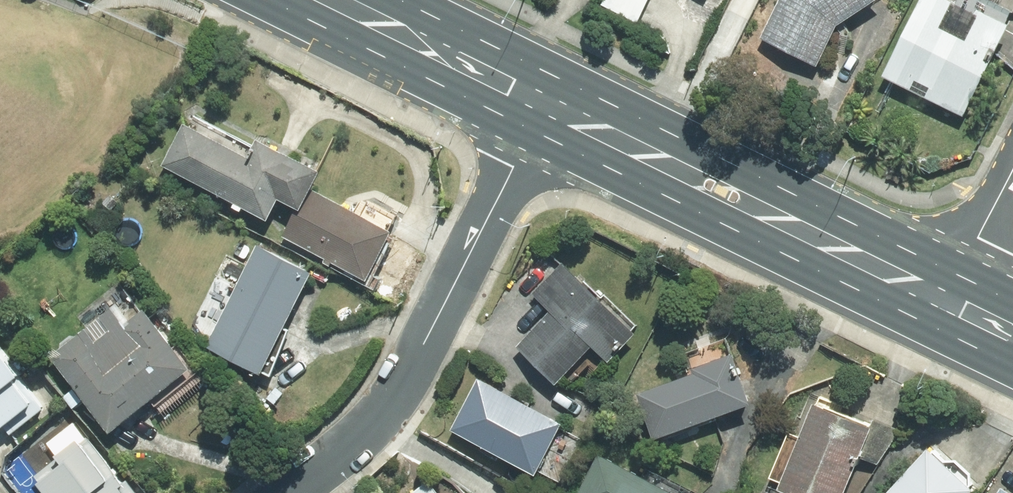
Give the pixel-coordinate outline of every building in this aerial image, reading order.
[(680,0),(608,0),(601,16),(676,49),(695,7),(680,0)] [(761,43),(819,66),(844,25),(879,0),(778,0),(761,43)] [(880,82),(964,119),(1012,10),(1012,8),(995,0),(916,0),(880,82)] [(181,128),(160,169),(265,223),(275,202),(296,213),(309,189),(318,172),(260,143),(250,164),(181,128)] [(309,189),(296,213),(282,242),(365,285),(392,232),(309,189)] [(311,277),(255,251),(209,353),(264,378),(311,277)] [(636,338),(564,265),(533,295),(551,313),(516,347),(556,387),(593,351),(608,366),(636,338)] [(85,328),(45,361),(105,434),(145,401),(163,423),(210,385),(178,345),(171,350),(117,284),(76,316),(85,328)] [(3,443),(39,410),(13,381),(19,376),(0,355),(0,439),(3,443)] [(641,395),(656,440),(749,408),(732,356),(691,370),(694,377),(641,395)] [(480,382),(453,432),(539,479),(566,429),(480,382)] [(788,433),(771,477),(779,480),(774,492),(848,492),(873,431),(808,406),(796,436),(788,433)] [(28,477),(39,492),(122,492),(82,438),(28,477)] [(929,450),(887,492),(973,492),(929,450)] [(598,455),(579,492),(693,492),(647,469),(643,477),(598,455)] [(410,492),(438,492),(427,479),(410,492)]
